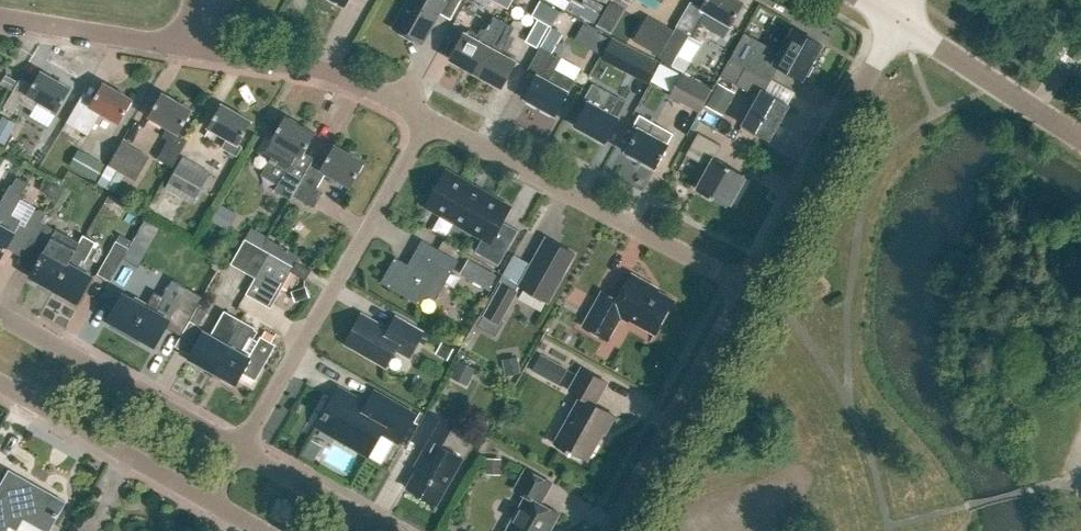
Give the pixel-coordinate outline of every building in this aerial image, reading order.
[(394,28),(422,43),(439,13),(451,19),(461,0),(409,0),(394,28)] [(490,0),(468,0),(462,11),(479,21),(490,0)] [(744,2),(740,0),(705,0),(697,13),(688,7),(676,27),(677,27),(675,31),(660,56),(659,58),(684,73),(689,63),(678,57),(690,35),(705,10),(724,21),(730,25),(744,2)] [(508,41),(511,35),(515,28),(493,16),(489,23),(485,21),(476,38),(465,32),(450,59),(476,73),(497,35),(508,41)] [(660,56),(675,31),(649,17),(635,42),(660,56)] [(550,25),(538,18),(525,41),(537,48),(550,25)] [(759,42),(745,67),(769,81),(778,66),(802,80),(822,45),(793,28),(778,53),(759,42)] [(515,38),(511,35),(508,41),(497,35),(476,73),(501,87),(516,60),(515,60),(517,56),(509,51),(515,38)] [(541,46),(528,69),(537,74),(524,97),(555,114),(575,79),(556,68),(562,57),(552,52),(541,46)] [(769,81),(745,67),(729,59),(720,76),(757,97),(741,124),(769,140),(789,105),(764,91),(769,81)] [(57,113),(71,89),(40,71),(27,93),(16,87),(4,108),(13,113),(19,103),(31,110),(37,101),(57,113)] [(5,73),(1,82),(12,88),(17,80),(5,73)] [(683,73),(670,95),(700,112),(712,89),(683,73)] [(120,122),(133,99),(103,82),(90,105),(80,100),(67,123),(89,135),(102,112),(120,122)] [(723,115),(736,93),(719,83),(706,106),(723,115)] [(608,91),(604,97),(589,89),(584,99),(588,101),(574,125),(605,141),(618,118),(617,117),(626,101),(608,91)] [(179,132),(192,109),(163,93),(149,116),(168,127),(163,136),(169,139),(158,158),(172,166),(188,140),(182,137),(183,135),(179,132)] [(239,144),(252,121),(221,103),(208,127),(228,138),(222,148),(237,156),(243,146),(239,144)] [(19,121),(5,113),(0,121),(0,139),(7,143),(19,121)] [(286,115),(274,134),(270,131),(258,151),(287,168),(274,191),(290,200),(293,194),(312,161),(303,155),(316,134),(286,115)] [(672,134),(655,124),(640,116),(635,125),(638,127),(625,151),(655,168),(669,144),(667,143),(672,134)] [(696,190),(724,205),(726,205),(742,174),(713,159),(721,145),(698,133),(686,156),(708,167),(696,190)] [(114,147),(97,138),(78,171),(95,180),(114,147)] [(150,156),(122,140),(108,165),(135,181),(150,156)] [(351,186),(366,162),(336,144),(322,167),(312,161),(293,194),(314,206),(322,193),(316,189),(327,171),(351,186)] [(165,188),(193,204),(211,172),(184,156),(165,188)] [(483,237),(475,251),(499,264),(519,230),(503,222),(511,207),(482,191),(445,170),(441,175),(428,199),(425,204),(441,213),(455,221),(464,226),(483,237)] [(52,200),(59,183),(46,177),(40,191),(46,194),(45,196),(52,200)] [(3,200),(0,206),(0,259),(0,260),(20,225),(7,218),(10,214),(13,216),(26,193),(12,185),(3,200)] [(226,234),(238,213),(220,203),(209,224),(226,234)] [(33,214),(42,220),(47,212),(41,209),(35,212),(34,211),(33,214)] [(53,289),(79,242),(57,230),(31,277),(53,289)] [(78,303),(92,276),(80,270),(96,241),(84,234),(79,242),(53,289),(78,303)] [(548,302),(575,253),(546,237),(519,285),(548,302)] [(244,271),(258,246),(245,239),(231,263),(244,271)] [(407,264),(395,257),(381,282),(421,305),(426,295),(435,301),(458,261),(422,239),(407,264)] [(129,248),(116,241),(98,273),(110,281),(119,265),(129,248)] [(189,242),(186,253),(197,256),(200,245),(189,242)] [(256,278),(270,252),(258,246),(244,271),(256,278)] [(268,284),(282,259),(270,252),(256,278),(247,293),(259,300),(268,284)] [(293,270),(295,266),(282,259),(268,284),(280,292),(293,270)] [(307,278),(311,269),(298,261),(295,266),(293,270),(307,278)] [(128,271),(119,265),(110,281),(120,286),(128,271)] [(489,289),(497,275),(485,268),(477,283),(489,289)] [(631,315),(657,330),(675,299),(649,285),(650,283),(632,273),(617,299),(602,291),(582,325),(608,340),(621,317),(628,321),(631,315)] [(499,323),(516,291),(502,283),(485,315),(499,323)] [(307,284),(297,288),(300,299),(310,295),(307,284)] [(181,335),(189,321),(198,305),(203,295),(188,287),(169,319),(157,312),(166,296),(155,290),(146,306),(123,294),(108,321),(112,323),(110,327),(129,337),(130,338),(133,334),(155,347),(166,327),(181,335)] [(208,310),(198,305),(189,321),(199,326),(208,310)] [(213,370),(242,319),(225,309),(210,335),(203,331),(189,357),(213,370)] [(409,357),(423,332),(396,317),(389,329),(362,314),(345,343),(386,366),(396,349),(409,357)] [(262,336),(250,357),(241,352),(255,327),(242,319),(213,370),(237,383),(243,371),(256,378),(276,344),(262,336)] [(447,360),(453,349),(442,342),(435,353),(447,360)] [(544,376),(552,360),(540,354),(532,369),(544,376)] [(506,376),(521,373),(518,356),(502,359),(506,376)] [(466,385),(475,370),(459,361),(450,376),(466,385)] [(486,384),(492,374),(480,367),(474,378),(486,384)] [(572,451),(587,459),(603,431),(605,432),(614,415),(594,404),(607,381),(582,368),(569,390),(581,397),(555,443),(566,450),(566,451),(570,453),(572,451)] [(398,442),(415,414),(375,391),(367,404),(339,387),(316,426),(368,455),(381,432),(398,442)] [(441,446),(453,425),(428,411),(425,415),(420,425),(412,440),(428,449),(407,487),(437,504),(463,458),(441,446)] [(415,422),(420,425),(425,415),(420,413),(415,422)] [(487,474),(501,474),(501,458),(487,458),(487,474)] [(541,503),(552,483),(526,468),(514,489),(526,496),(506,530),(544,530),(546,526),(551,529),(559,513),(541,503)] [(64,502),(9,470),(0,486),(0,530),(1,530),(7,520),(14,524),(22,511),(50,527),(64,502)]
